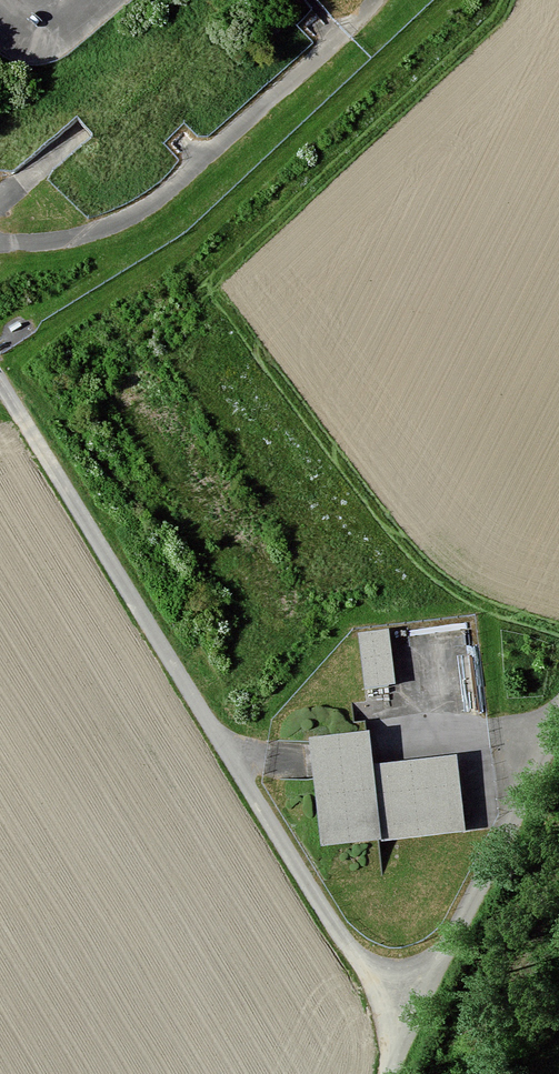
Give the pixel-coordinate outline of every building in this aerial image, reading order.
[(384,630),(357,633),(363,691),(394,687),(384,630)] [(457,645),(417,650),(422,697),(466,695),(457,645)] [(373,738),(308,744),(323,851),(468,836),(458,758),(373,762),(373,738)]
